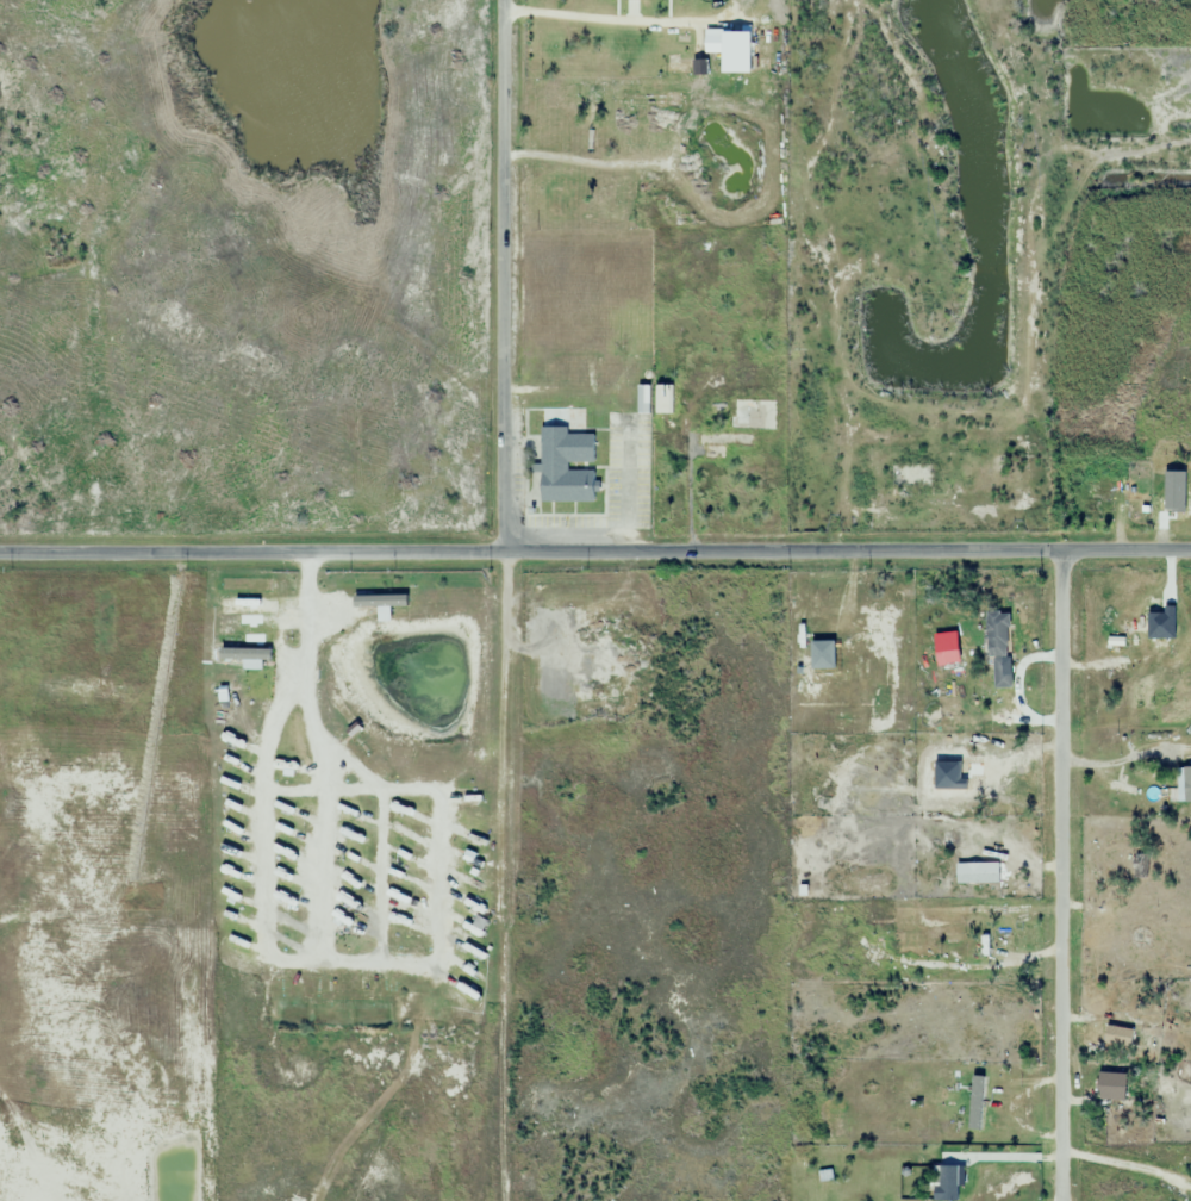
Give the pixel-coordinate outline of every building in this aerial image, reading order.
[(774,430),(774,400),(727,400),(727,430),(774,430)] [(539,503),(594,503),(594,472),(567,472),(567,463),(594,463),(594,435),(583,435),(583,408),(540,408),(539,503)] [(999,667),(979,671),(990,725),(1010,721),(999,667)] [(956,807),(970,807),(971,773),(947,772),(946,814),(956,814),(956,807)] [(1143,878),(1143,854),(1129,854),(1129,878),(1143,878)] [(986,863),(958,863),(957,888),(986,889),(986,863)] [(1102,1048),(1130,1048),(1130,1030),(1102,1030),(1102,1048)] [(1153,1033),(1147,1033),(1144,1055),(1151,1055),(1153,1033)] [(1105,1094),(1124,1089),(1119,1072),(1101,1077),(1105,1094)] [(974,1130),(986,1132),(995,1080),(983,1078),(974,1130)] [(939,1166),(939,1200),(957,1200),(957,1166),(939,1166)]
